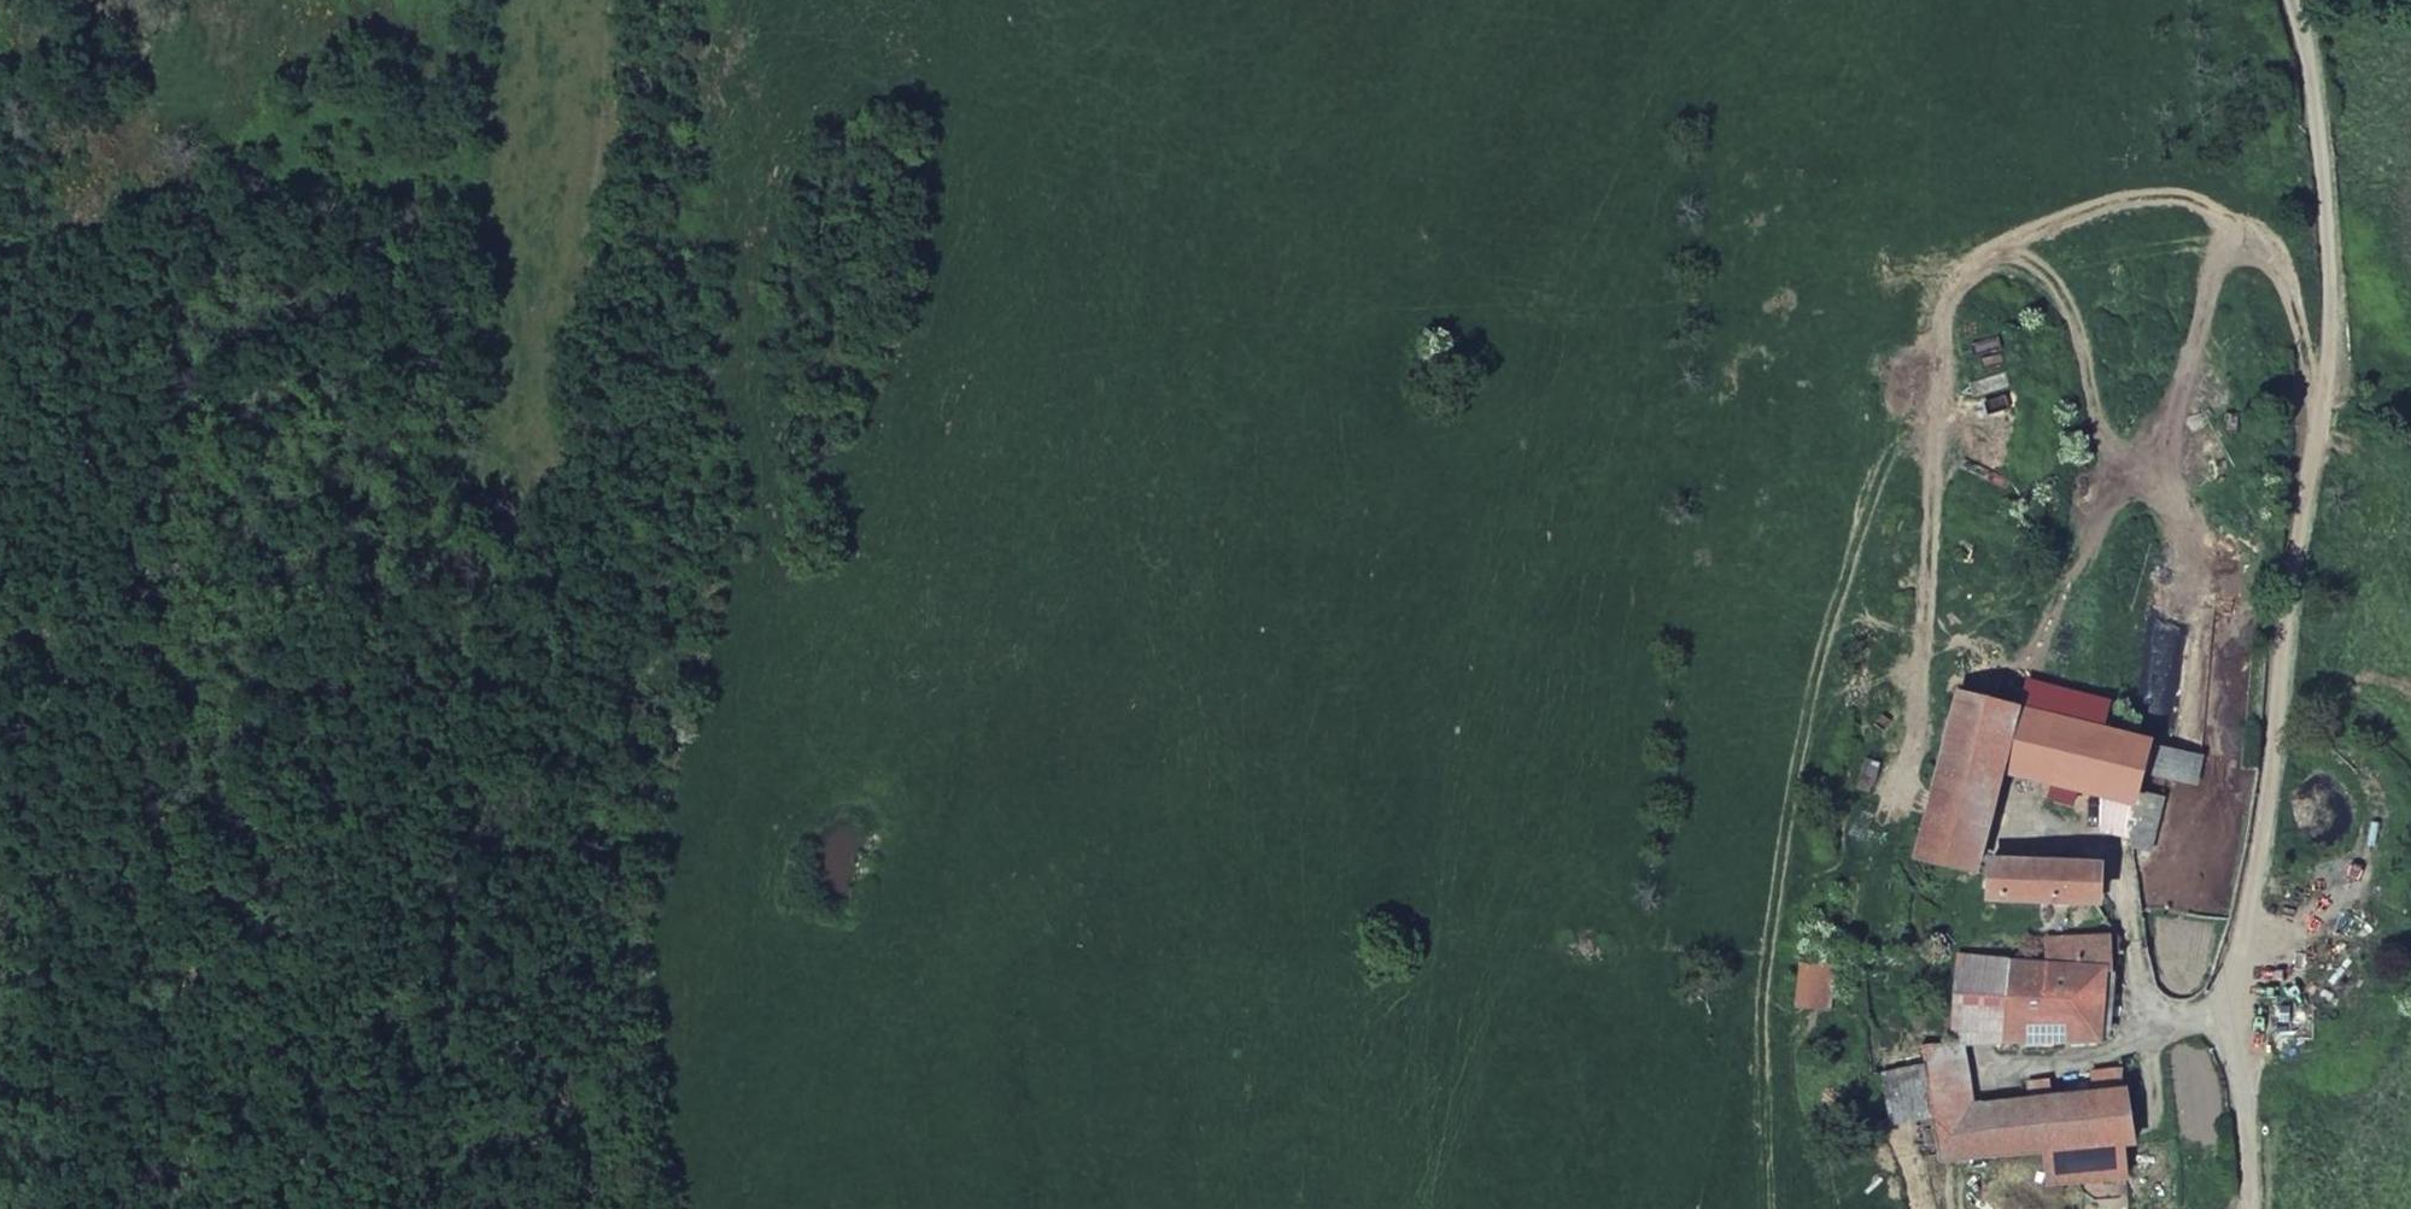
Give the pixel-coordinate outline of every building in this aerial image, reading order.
[(2060,724),(2111,735),(2118,702),(2067,690),(2060,724)] [(2199,791),(2205,761),(2155,749),(2156,746),(2111,735),(2060,724),(2023,716),(2023,713),(1964,699),(1923,861),(1980,876),(2008,777),(2135,808),(2131,831),(2135,849),(2153,856),(2166,802),(2145,798),(2149,780),(2199,791)] [(1989,906),(2102,906),(2103,868),(1990,867),(1989,906)] [(1953,1050),(1924,1053),(1929,1075),(1937,1125),(1945,1168),(2045,1158),(2049,1190),(2135,1182),(2128,1150),(2136,1149),(2128,1093),(1977,1109),(1971,1052),(2104,1042),(2109,975),(2113,974),(2112,942),(2083,943),(2081,973),(1963,962),(1953,1050)] [(1937,1125),(1929,1075),(1887,1082),(1896,1131),(1937,1125)]
